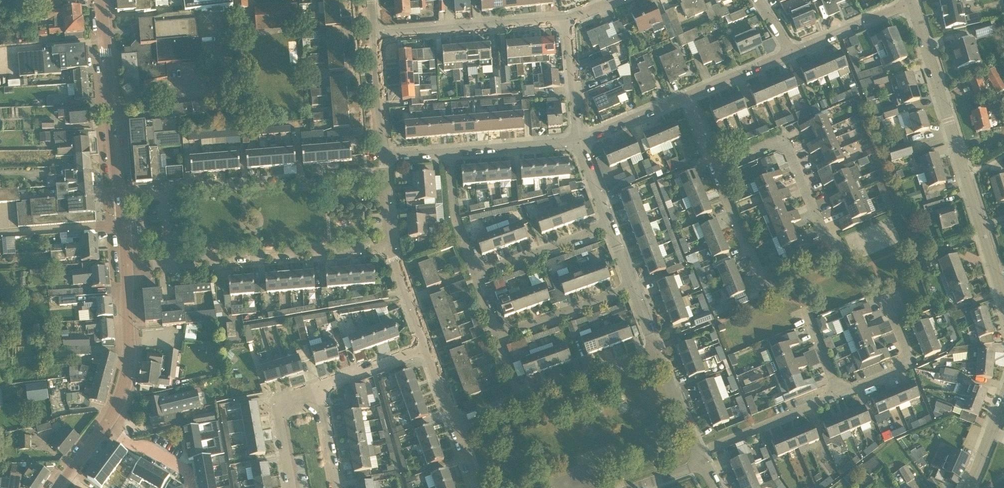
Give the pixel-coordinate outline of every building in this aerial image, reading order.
[(118,12),(135,11),(135,13),(151,12),(151,11),(156,11),(155,2),(161,1),(161,0),(117,0),(118,12)] [(185,11),(233,5),(233,0),(184,0),(185,11)] [(236,8),(247,8),(246,0),(235,0),(236,8)] [(324,8),(345,6),(344,0),(323,0),(324,8)] [(451,5),(454,5),(455,13),(465,12),(465,10),(470,10),(469,0),(451,0),(451,5)] [(493,0),(474,0),(475,7),(481,7),(481,11),(494,10),(493,0)] [(494,10),(505,9),(504,0),(493,0),(494,10)] [(505,9),(517,8),(516,0),(504,0),(505,9)] [(710,3),(704,5),(702,0),(680,0),(682,4),(680,5),(685,17),(693,14),(694,16),(706,11),(710,22),(717,20),(712,7),(710,3)] [(824,8),(828,17),(839,12),(835,4),(846,0),(821,0),(824,8)] [(940,1),(945,29),(953,27),(953,30),(966,27),(965,25),(963,18),(960,0),(946,0),(940,1)] [(394,4),(396,17),(410,16),(409,10),(425,9),(425,1),(419,2),(409,2),(394,4)] [(807,3),(788,11),(796,30),(815,22),(807,3)] [(55,25),(83,23),(83,18),(82,18),(81,7),(71,8),(63,9),(63,10),(48,11),(47,4),(23,6),(23,11),(42,10),(43,20),(54,19),(55,25)] [(265,6),(255,7),(257,29),(266,28),(289,26),(299,26),(297,4),(287,4),(265,6)] [(719,4),(712,7),(717,20),(729,15),(726,7),(721,9),(719,4)] [(631,12),(631,13),(635,22),(638,29),(641,34),(652,29),(653,34),(664,29),(659,17),(655,8),(654,5),(644,9),(632,14),(631,12)] [(345,6),(324,8),(325,20),(346,18),(345,6)] [(670,23),(675,37),(677,36),(683,34),(677,20),(678,20),(673,9),(665,12),(670,23)] [(733,23),(746,17),(743,10),(730,15),(733,23)] [(195,20),(194,11),(184,12),(179,13),(166,14),(154,18),(154,21),(139,22),(141,46),(138,46),(133,51),(134,54),(121,55),(124,89),(122,90),(126,98),(134,94),(133,92),(140,91),(139,78),(143,78),(144,82),(167,78),(166,64),(181,62),(182,65),(202,63),(200,38),(198,38),(196,20),(195,20)] [(346,18),(325,20),(325,31),(347,29),(346,18)] [(610,30),(608,25),(587,33),(593,47),(598,45),(600,50),(604,49),(612,46),(614,45),(627,39),(624,30),(620,20),(612,24),(617,36),(609,40),(606,32),(610,30)] [(992,34),(989,22),(974,27),(977,39),(992,34)] [(55,25),(55,26),(49,26),(50,34),(65,33),(65,41),(74,40),(84,39),(84,33),(83,23),(55,25)] [(675,37),(670,23),(664,26),(670,39),(675,37)] [(347,29),(325,31),(326,42),(348,41),(347,29)] [(683,34),(687,44),(694,41),(694,40),(699,38),(695,29),(690,31),(683,34)] [(742,36),(734,39),(734,41),(736,45),(740,54),(755,48),(761,45),(761,43),(755,30),(746,34),(742,36)] [(900,44),(894,30),(871,39),(874,46),(877,54),(900,44)] [(34,41),(34,43),(48,42),(47,31),(33,32),(34,41)] [(687,44),(683,34),(677,36),(681,47),(687,44)] [(854,45),(860,44),(859,35),(852,37),(854,45)] [(724,61),(720,52),(719,51),(721,50),(718,42),(709,46),(706,38),(694,43),(703,65),(714,61),(716,64),(724,61)] [(434,61),(434,58),(433,48),(432,39),(423,40),(424,49),(416,50),(398,51),(399,64),(417,62),(429,62),(434,61)] [(541,40),(543,62),(546,62),(549,62),(549,56),(555,55),(554,39),(541,40)] [(957,68),(967,65),(979,61),(973,39),(951,46),(957,68)] [(530,41),(531,63),(540,63),(541,68),(547,68),(546,62),(543,62),(541,40),(530,41)] [(348,41),(326,42),(327,54),(349,52),(348,41)] [(518,42),(520,64),(522,64),(531,63),(530,41),(518,42)] [(518,42),(506,43),(508,66),(516,65),(517,70),(523,70),(522,64),(520,64),(518,42)] [(477,45),(479,68),(482,68),(492,67),(490,44),(477,45)] [(877,54),(880,61),(883,68),(906,58),(900,44),(877,54)] [(482,68),(479,68),(477,45),(466,46),(467,62),(468,62),(468,69),(473,68),(476,68),(476,73),(483,73),(482,68)] [(60,71),(87,69),(85,46),(42,49),(42,52),(18,54),(20,77),(60,74),(60,71)] [(453,47),(455,70),(459,69),(462,69),(461,63),(467,62),(466,46),(453,47)] [(453,47),(442,48),(442,53),(436,54),(437,65),(443,64),(443,71),(452,70),(453,75),(459,75),(459,69),(455,70),(453,47)] [(852,64),(857,62),(859,60),(853,47),(846,50),(852,64)] [(634,76),(638,85),(642,94),(656,89),(648,68),(653,66),(648,54),(646,50),(637,54),(639,58),(642,56),(645,62),(637,66),(641,73),(634,76)] [(672,53),(660,58),(666,74),(670,83),(676,81),(675,78),(686,73),(686,74),(689,72),(685,63),(682,55),(680,50),(672,53)] [(830,56),(837,72),(848,68),(841,52),(830,56)] [(595,78),(605,74),(616,69),(610,56),(590,64),(595,78)] [(837,72),(830,56),(820,60),(827,76),(837,72)] [(827,76),(820,60),(810,65),(817,80),(827,76)] [(400,76),(418,74),(417,62),(399,64),(400,76)] [(872,78),(883,75),(881,66),(871,69),(861,73),(857,62),(852,64),(859,81),(872,77),(872,78)] [(349,63),(328,65),(329,77),(350,75),(349,63)] [(620,78),(623,77),(630,74),(629,64),(617,69),(620,78)] [(806,85),(817,80),(810,65),(800,69),(806,85)] [(997,94),(1003,90),(1003,85),(998,74),(1001,72),(997,66),(985,73),(997,94)] [(500,71),(502,95),(511,94),(509,68),(500,68),(500,71)] [(541,74),(544,74),(545,88),(559,87),(557,71),(547,72),(547,68),(541,68),(541,74)] [(89,85),(87,70),(73,71),(74,86),(89,85)] [(500,71),(499,71),(499,79),(489,79),(490,90),(482,91),(482,96),(502,95),(500,71)] [(780,77),(786,93),(797,88),(790,73),(780,77)] [(418,74),(400,76),(401,87),(419,86),(418,74)] [(533,86),(533,88),(539,89),(545,88),(544,74),(541,74),(537,75),(538,83),(533,83),(533,86)] [(623,77),(624,86),(623,86),(602,95),(592,99),(598,113),(619,104),(617,98),(625,94),(624,92),(632,91),(631,81),(630,74),(623,77)] [(872,77),(859,81),(862,90),(887,82),(885,74),(883,75),(872,78),(872,77)] [(350,75),(329,77),(330,88),(351,87),(350,75)] [(900,92),(915,87),(911,75),(895,80),(895,79),(890,81),(891,87),(894,94),(900,92)] [(770,81),(776,97),(786,93),(780,77),(770,81)] [(975,96),(984,92),(979,78),(970,81),(975,96)] [(770,81),(760,86),(766,101),(776,97),(770,81)] [(74,86),(76,101),(90,100),(89,85),(74,86)] [(421,105),(424,105),(423,98),(420,98),(420,91),(431,90),(431,93),(436,93),(436,85),(431,85),(419,86),(401,87),(402,100),(412,99),(412,106),(415,106),(421,105)] [(534,96),(533,88),(533,86),(522,87),(523,97),(534,96)] [(760,86),(749,90),(756,106),(766,101),(760,86)] [(351,87),(330,88),(331,100),(352,98),(351,87)] [(900,92),(902,99),(896,100),(897,106),(903,104),(903,105),(919,100),(915,87),(900,92)] [(856,88),(846,93),(848,98),(858,93),(856,88)] [(836,97),(838,102),(848,98),(846,93),(836,97)] [(744,103),(740,94),(729,98),(736,114),(739,120),(749,116),(747,110),(744,103)] [(47,98),(47,106),(53,106),(53,105),(66,104),(65,97),(53,98),(47,98)] [(838,102),(836,97),(829,99),(831,105),(838,102)] [(352,98),(331,100),(332,111),(353,109),(352,98)] [(539,122),(538,112),(530,113),(531,129),(539,128),(539,126),(548,126),(548,128),(562,126),(560,103),(559,98),(546,99),(547,112),(547,121),(539,122)] [(729,98),(719,103),(726,118),(736,114),(729,98)] [(530,110),(529,100),(521,101),(522,111),(530,110)] [(186,103),(165,107),(167,117),(167,119),(188,115),(188,114),(193,113),(200,112),(198,101),(190,103),(186,103)] [(719,103),(709,107),(715,123),(726,118),(719,103)] [(817,105),(810,107),(813,113),(819,110),(817,105)] [(70,125),(87,123),(86,110),(76,111),(73,111),(73,109),(62,110),(62,106),(54,106),(54,113),(58,113),(58,119),(70,118),(70,125)] [(813,113),(810,107),(804,110),(806,116),(813,113)] [(895,107),(881,111),(884,118),(897,114),(895,107)] [(353,109),(332,111),(333,123),(354,121),(353,109)] [(488,132),(487,115),(487,110),(475,111),(475,113),(476,133),(488,132)] [(987,120),(985,110),(981,111),(971,113),(976,133),(990,130),(987,120)] [(428,120),(422,121),(422,112),(415,112),(416,121),(418,138),(429,137),(428,120)] [(512,130),(524,129),(523,112),(510,113),(512,130)] [(463,114),(463,117),(465,134),(476,133),(475,113),(463,114)] [(500,131),(512,130),(510,113),(499,114),(500,131)] [(913,134),(919,132),(928,129),(923,114),(909,118),(908,113),(897,116),(901,128),(904,129),(906,136),(913,133),(913,134)] [(500,131),(499,114),(487,115),(488,132),(500,131)] [(792,115),(785,118),(787,123),(794,120),(792,115)] [(814,134),(829,127),(824,116),(816,120),(814,115),(797,122),(799,127),(801,132),(811,128),(814,134)] [(451,118),(453,135),(465,134),(463,117),(451,118)] [(440,119),(441,136),(453,135),(451,118),(440,119)] [(785,118),(778,121),(774,122),(777,127),(787,123),(785,118)] [(441,136),(440,119),(428,120),(429,137),(441,136)] [(131,150),(132,150),(150,149),(157,148),(180,146),(179,132),(163,133),(162,120),(145,122),(145,121),(129,123),(129,124),(131,149),(131,150)] [(301,139),(313,138),(313,131),(311,132),(310,120),(300,120),(301,139)] [(42,129),(54,129),(54,121),(42,121),(42,129)] [(416,121),(414,122),(404,122),(405,139),(418,138),(416,121)] [(663,126),(670,142),(681,137),(674,121),(663,126)] [(732,121),(729,122),(736,138),(734,139),(737,144),(743,141),(741,136),(739,137),(732,121)] [(663,126),(653,130),(660,146),(670,142),(663,126)] [(814,134),(816,140),(806,145),(808,149),(834,138),(829,127),(814,134)] [(761,128),(753,131),(755,136),(763,133),(761,128)] [(256,129),(242,130),(243,143),(249,143),(249,141),(257,141),(257,136),(256,129)] [(224,131),(225,138),(240,137),(239,130),(224,131)] [(653,130),(643,134),(649,150),(660,146),(653,130)] [(90,153),(90,149),(89,149),(88,138),(88,139),(87,131),(54,134),(55,142),(55,147),(57,146),(57,155),(74,154),(90,153)] [(51,132),(41,132),(42,141),(52,140),(51,132)] [(204,172),(202,157),(191,158),(189,141),(189,134),(182,135),(186,173),(191,172),(191,173),(204,172)] [(623,143),(630,158),(632,164),(643,160),(640,154),(634,138),(623,143)] [(823,156),(839,149),(834,138),(808,149),(810,154),(820,150),(823,156)] [(623,143),(613,147),(620,163),(630,158),(623,143)] [(913,155),(909,143),(888,150),(892,161),(913,155)] [(338,146),(339,161),(351,160),(350,145),(338,146)] [(326,147),(327,162),(339,161),(338,146),(326,147)] [(314,148),(315,163),(327,162),(326,147),(314,148)] [(609,167),(620,163),(613,147),(603,151),(609,167)] [(157,148),(150,149),(132,150),(135,185),(144,184),(144,183),(152,183),(152,182),(160,181),(159,169),(157,148)] [(260,168),(258,152),(258,148),(251,149),(251,153),(246,153),(247,169),(260,168)] [(303,164),(315,163),(314,148),(302,149),(303,164)] [(294,149),(282,150),(283,166),(296,165),(294,149)] [(843,161),(839,149),(823,156),(826,162),(815,167),(819,176),(841,168),(839,163),(843,161)] [(270,151),(271,167),(283,166),(282,150),(270,151)] [(941,169),(936,155),(930,157),(928,150),(912,155),(915,167),(921,165),(924,174),(941,169)] [(271,167),(270,151),(258,152),(260,168),(271,167)] [(76,172),(91,171),(90,162),(91,162),(90,153),(74,154),(74,166),(62,167),(62,173),(76,172)] [(227,170),(240,169),(238,154),(226,155),(227,170)] [(214,156),(216,171),(227,170),(226,155),(214,156)] [(214,156),(202,157),(204,172),(216,171),(214,156)] [(679,162),(677,157),(667,161),(669,166),(670,171),(674,170),(681,167),(679,162)] [(557,177),(560,177),(570,176),(568,159),(556,160),(557,177)] [(654,173),(651,168),(652,168),(648,159),(641,162),(645,171),(647,176),(654,173)] [(556,160),(544,161),(545,178),(557,177),(556,160)] [(544,161),(532,162),(533,179),(545,178),(544,161)] [(532,162),(520,163),(521,180),(533,179),(532,162)] [(821,181),(823,186),(834,182),(836,188),(853,181),(858,179),(861,178),(856,166),(855,167),(853,162),(841,167),(841,168),(819,176),(821,181)] [(428,172),(436,170),(435,164),(426,166),(428,172)] [(497,165),(499,182),(511,181),(509,164),(497,165)] [(485,166),(487,183),(499,182),(497,165),(485,166)] [(183,166),(166,168),(167,181),(184,180),(183,170),(183,166)] [(473,167),(475,184),(487,183),(485,166),(473,167)] [(66,185),(77,184),(77,187),(93,186),(91,171),(76,172),(62,173),(62,167),(50,168),(50,176),(65,175),(66,185)] [(462,185),(475,184),(473,167),(461,168),(462,185)] [(678,190),(699,181),(694,170),(688,173),(686,169),(673,174),(676,180),(674,181),(678,190)] [(924,174),(917,177),(919,185),(921,184),(925,197),(942,192),(939,185),(945,183),(941,169),(924,174)] [(760,177),(747,182),(753,195),(758,193),(774,186),(771,180),(771,178),(773,177),(774,179),(782,175),(780,171),(761,179),(760,177)] [(442,205),(442,204),(441,191),(435,192),(433,172),(413,174),(414,189),(405,189),(406,201),(415,200),(435,199),(436,205),(442,205)] [(628,183),(626,178),(624,173),(613,177),(615,183),(618,182),(619,184),(611,188),(612,190),(628,183)] [(990,180),(993,189),(996,188),(1000,202),(1003,200),(1003,176),(990,180)] [(858,179),(836,188),(839,194),(829,199),(831,203),(863,190),(858,179)] [(682,200),(703,191),(699,181),(678,190),(682,200)] [(558,188),(559,189),(560,194),(565,193),(577,190),(575,182),(568,183),(569,186),(558,188)] [(659,195),(654,183),(650,185),(654,196),(659,195)] [(57,201),(94,199),(93,186),(77,187),(77,184),(66,185),(56,186),(57,199),(57,201)] [(619,196),(624,208),(640,202),(647,199),(642,188),(636,191),(634,185),(630,187),(621,190),(623,195),(619,196)] [(518,201),(528,199),(527,194),(524,195),(523,186),(517,186),(518,201)] [(763,204),(789,193),(787,188),(777,193),(774,186),(758,193),(763,204)] [(19,191),(19,188),(0,190),(0,203),(20,201),(19,191)] [(568,200),(572,198),(579,196),(577,190),(565,193),(568,200)] [(846,210),(861,203),(866,201),(868,201),(863,190),(831,203),(833,208),(843,204),(846,210)] [(682,200),(683,200),(687,198),(691,208),(707,201),(703,191),(682,200)] [(568,200),(565,193),(560,194),(559,194),(562,202),(568,200)] [(789,193),(763,204),(768,215),(783,208),(781,202),(791,198),(789,193)] [(880,196),(887,211),(894,208),(887,193),(880,196)] [(659,195),(654,196),(658,208),(663,206),(659,195)] [(936,213),(939,221),(942,230),(958,225),(952,208),(945,210),(943,205),(944,204),(942,198),(922,204),(924,210),(937,206),(939,212),(936,213)] [(57,199),(30,201),(22,202),(22,204),(16,204),(18,227),(95,221),(94,199),(57,201),(57,199)] [(539,209),(544,207),(542,200),(536,201),(539,209)] [(575,222),(587,217),(581,201),(569,206),(575,222)] [(711,212),(707,201),(691,208),(696,218),(711,212)] [(846,210),(848,216),(838,221),(842,231),(863,222),(861,217),(871,213),(866,201),(861,203),(846,210)] [(476,205),(476,202),(469,203),(470,206),(471,212),(478,210),(476,205)] [(628,219),(644,213),(640,202),(624,208),(628,219)] [(830,203),(819,207),(823,218),(834,214),(830,203)] [(444,222),(442,205),(436,205),(436,206),(419,206),(419,210),(420,218),(407,219),(409,237),(426,235),(425,224),(436,223),(444,222)] [(575,222),(569,206),(558,210),(564,226),(575,222)] [(658,208),(663,219),(667,217),(663,206),(658,208)] [(547,214),(545,208),(533,212),(541,234),(553,230),(547,214)] [(768,228),(798,215),(796,210),(786,215),(783,208),(768,215),(763,217),(768,228)] [(558,210),(547,214),(553,230),(564,226),(558,210)] [(632,230),(648,224),(644,213),(628,219),(632,230)] [(777,237),(793,230),(790,224),(800,220),(798,215),(768,228),(773,239),(777,237)] [(667,217),(663,219),(667,230),(671,228),(667,217)] [(887,246),(899,241),(891,217),(878,221),(887,246)] [(704,238),(720,231),(715,221),(699,227),(704,238)] [(516,243),(527,239),(521,223),(510,227),(516,243)] [(652,235),(648,224),(632,230),(636,241),(652,235)] [(499,231),(504,247),(516,243),(510,227),(499,231)] [(671,241),(675,240),(671,228),(667,230),(671,241)] [(793,230),(777,237),(782,248),(793,244),(795,249),(810,242),(806,232),(795,237),(793,230)] [(504,247),(499,231),(487,235),(493,251),(504,247)] [(708,248),(724,241),(720,231),(704,238),(708,248)] [(487,235),(485,236),(476,239),(481,255),(493,251),(487,235)] [(641,253),(657,247),(652,235),(636,241),(641,253)] [(17,236),(4,237),(4,254),(17,254),(17,236)] [(51,252),(56,252),(98,249),(97,237),(80,238),(80,244),(56,246),(56,245),(50,246),(51,252)] [(675,253),(680,251),(675,240),(671,241),(675,253)] [(708,248),(712,258),(728,252),(724,241),(708,248)] [(586,247),(588,252),(598,248),(597,243),(586,247)] [(574,251),(576,256),(588,252),(586,247),(574,251)] [(657,247),(641,253),(645,264),(661,258),(657,247)] [(99,261),(98,249),(56,252),(51,252),(51,259),(53,261),(61,260),(67,260),(66,258),(81,257),(82,262),(99,261)] [(576,256),(574,251),(563,255),(564,260),(576,256)] [(675,253),(679,264),(665,269),(668,275),(686,268),(680,251),(675,253)] [(695,269),(700,267),(698,262),(695,254),(686,257),(687,262),(693,264),(695,269)] [(564,260),(563,255),(551,260),(553,264),(564,260)] [(938,262),(942,271),(949,291),(951,290),(957,304),(971,299),(966,285),(967,284),(962,271),(963,271),(960,263),(959,263),(956,255),(938,262)] [(714,281),(721,278),(736,272),(732,261),(731,261),(729,257),(725,259),(715,263),(712,264),(714,270),(710,271),(714,281)] [(437,258),(414,267),(418,277),(440,269),(437,258)] [(645,264),(649,276),(665,270),(661,258),(645,264)] [(72,271),(73,283),(73,285),(91,283),(92,288),(108,286),(106,268),(105,268),(105,263),(97,263),(82,264),(82,270),(72,271)] [(592,267),(598,283),(610,279),(604,263),(592,267)] [(536,265),(525,269),(527,273),(538,269),(536,265)] [(363,284),(365,284),(375,283),(374,267),(362,268),(363,284)] [(598,283),(592,267),(581,271),(587,287),(598,283)] [(703,275),(700,267),(695,269),(698,278),(702,286),(707,284),(703,275)] [(350,269),(351,285),(363,284),(362,268),(350,269)] [(339,286),(351,285),(350,269),(338,270),(339,286)] [(440,269),(418,277),(421,286),(444,278),(440,269)] [(527,273),(525,269),(514,273),(515,277),(527,273)] [(338,270),(325,270),(327,287),(339,286),(338,270)] [(587,287),(581,271),(570,275),(576,291),(587,287)] [(301,273),(303,289),(315,288),(314,272),(301,273)] [(741,282),(736,272),(721,278),(725,288),(741,282)] [(289,274),(291,290),(303,289),(301,273),(289,274)] [(515,277),(514,273),(502,277),(504,281),(515,277)] [(277,275),(279,291),(291,290),(289,274),(277,275)] [(570,275),(559,279),(557,274),(550,277),(555,293),(562,291),(564,295),(576,291),(570,275)] [(277,275),(265,276),(266,292),(279,291),(277,275)] [(242,295),(255,294),(253,277),(241,278),(242,295)] [(493,281),(494,285),(497,293),(498,292),(507,289),(504,282),(504,281),(502,277),(493,281)] [(230,296),(242,295),(241,278),(229,279),(230,296)] [(444,278),(421,286),(425,296),(447,288),(444,278)] [(660,294),(676,288),(672,278),(656,284),(660,294)] [(538,305),(549,301),(544,284),(541,279),(530,283),(533,288),(532,289),(538,305)] [(725,288),(725,290),(729,299),(745,292),(741,282),(725,288)] [(162,289),(142,291),(145,323),(162,322),(162,326),(217,321),(216,316),(215,311),(206,311),(185,313),(184,304),(194,304),(193,293),(203,292),(212,291),(211,288),(211,284),(175,287),(176,301),(163,302),(162,289)] [(706,296),(711,294),(707,284),(702,286),(706,296)] [(447,288),(425,296),(428,306),(451,298),(447,288)] [(664,304),(680,298),(676,288),(660,294),(664,304)] [(59,298),(76,297),(79,297),(79,296),(83,295),(82,289),(48,291),(49,298),(59,298)] [(532,289),(521,293),(526,309),(538,305),(532,289)] [(365,302),(378,300),(388,298),(387,290),(377,292),(375,292),(375,295),(364,297),(365,302)] [(364,297),(364,291),(351,293),(352,299),(353,304),(365,302),(364,297)] [(499,295),(497,296),(498,301),(504,317),(515,313),(509,297),(508,292),(499,295)] [(509,297),(515,313),(526,309),(521,293),(509,297)] [(76,297),(59,298),(59,306),(77,304),(76,297)] [(668,315),(684,309),(680,298),(664,304),(668,315)] [(99,321),(113,319),(112,299),(102,299),(95,300),(81,302),(81,305),(82,305),(82,311),(89,311),(90,320),(99,320),(99,321)] [(452,300),(429,309),(433,319),(456,311),(452,300)] [(699,303),(702,310),(704,315),(693,318),(696,326),(711,320),(707,308),(704,301),(699,303)] [(377,314),(378,317),(388,313),(386,307),(387,307),(387,302),(375,304),(377,314)] [(377,314),(375,304),(363,306),(364,311),(375,309),(377,314)] [(864,324),(861,317),(871,313),(868,304),(857,308),(859,313),(839,321),(843,332),(848,330),(864,324)] [(232,315),(244,315),(244,309),(243,305),(231,306),(231,310),(232,315)] [(608,309),(610,313),(621,309),(619,305),(608,309)] [(668,315),(672,325),(693,318),(689,307),(684,309),(668,315)] [(966,328),(989,321),(985,309),(974,312),(973,307),(962,310),(949,314),(952,321),(964,318),(966,324),(965,324),(966,328)] [(610,313),(608,309),(597,313),(598,317),(610,313)] [(456,311),(433,319),(436,328),(459,320),(456,311)] [(315,319),(317,327),(324,326),(322,318),(327,317),(326,313),(314,315),(315,319)] [(597,313),(586,317),(587,321),(598,317),(597,313)] [(943,316),(946,323),(951,321),(948,314),(943,316)] [(303,350),(311,348),(305,327),(303,321),(302,317),(302,316),(294,318),(297,329),(303,350)] [(587,321),(586,317),(566,324),(572,338),(580,335),(576,325),(587,321)] [(932,331),(937,329),(932,318),(911,327),(916,337),(932,331)] [(99,321),(99,322),(86,323),(85,323),(86,330),(88,330),(88,335),(94,334),(94,343),(102,343),(102,341),(115,340),(113,319),(99,321)] [(276,321),(277,326),(278,330),(284,329),(283,325),(288,324),(287,319),(276,321)] [(459,320),(436,328),(440,338),(463,330),(459,320)] [(382,325),(387,341),(399,337),(393,321),(382,325)] [(966,328),(968,334),(976,331),(978,338),(979,338),(980,344),(994,343),(991,334),(993,334),(989,321),(966,328)] [(614,326),(620,343),(632,338),(626,322),(614,326)] [(227,324),(228,337),(236,336),(235,323),(227,324)] [(263,328),(262,323),(243,327),(247,343),(253,341),(251,330),(263,328)] [(852,341),(879,331),(877,326),(866,330),(864,324),(848,330),(852,341)] [(382,325),(371,329),(376,345),(387,341),(382,325)] [(609,347),(620,343),(614,326),(603,331),(609,347)] [(547,331),(549,335),(560,331),(558,327),(547,331)] [(949,336),(955,333),(952,327),(946,329),(949,336)] [(371,329),(359,333),(365,349),(376,345),(371,329)] [(463,330),(440,338),(443,348),(466,339),(463,330)] [(536,335),(537,339),(549,335),(547,331),(536,335)] [(609,347),(603,331),(592,335),(598,351),(609,347)] [(879,331),(852,341),(857,352),(873,346),(870,340),(880,336),(879,331)] [(920,347),(936,341),(932,331),(916,337),(920,347)] [(771,349),(767,350),(769,355),(772,362),(791,354),(788,348),(798,344),(796,339),(794,332),(768,342),(771,349)] [(353,353),(365,349),(359,333),(348,337),(353,353)] [(714,333),(709,335),(712,342),(717,340),(714,333)] [(955,333),(949,336),(952,343),(958,340),(955,333)] [(322,345),(327,362),(339,358),(332,335),(320,338),(322,345)] [(537,339),(536,335),(525,339),(526,343),(537,339)] [(592,335),(580,339),(586,355),(598,351),(592,335)] [(466,339),(443,348),(447,358),(470,349),(466,339)] [(513,343),(506,346),(509,353),(509,354),(528,347),(526,343),(525,339),(513,343)] [(696,351),(696,350),(692,341),(676,347),(680,357),(696,351)] [(920,347),(924,358),(940,351),(936,341),(920,347)] [(836,349),(840,359),(853,354),(848,343),(836,349)] [(553,348),(559,365),(571,360),(565,344),(553,348)] [(315,365),(327,362),(322,345),(311,348),(315,365)] [(875,353),(873,346),(857,352),(852,354),(855,361),(859,370),(889,358),(886,348),(875,353)] [(953,348),(947,355),(947,356),(967,353),(967,346),(953,348)] [(61,347),(61,348),(58,348),(58,356),(92,356),(92,347),(89,347),(83,347),(70,347),(63,347),(61,347)] [(542,353),(548,369),(559,365),(553,348),(542,353)] [(174,380),(177,361),(178,351),(169,350),(168,357),(163,357),(163,356),(148,354),(146,364),(142,364),(139,386),(159,388),(159,386),(169,387),(170,379),(174,380)] [(696,351),(680,357),(684,368),(700,362),(696,351)] [(992,366),(993,353),(978,351),(977,359),(969,358),(969,364),(992,366)] [(114,369),(118,357),(102,352),(100,359),(93,358),(92,363),(99,365),(114,369)] [(471,352),(448,360),(452,370),(474,362),(471,352)] [(531,357),(537,373),(548,369),(542,353),(531,357)] [(718,363),(725,360),(723,353),(718,355),(715,356),(718,363)] [(777,373),(805,361),(803,357),(793,361),(791,354),(772,362),(777,373)] [(286,360),(290,375),(302,372),(298,357),(286,360)] [(531,357),(529,357),(519,361),(525,377),(537,373),(531,357)] [(278,379),(290,375),(286,360),(274,364),(278,379)] [(688,378),(697,375),(704,372),(709,370),(706,362),(704,363),(703,361),(700,362),(684,368),(688,378)] [(774,374),(778,385),(799,377),(797,370),(807,366),(805,361),(777,373),(774,374)] [(474,362),(452,370),(455,380),(478,372),(474,362)] [(274,364),(262,368),(263,373),(266,383),(278,379),(274,364)] [(969,364),(968,369),(977,370),(976,377),(991,379),(992,366),(969,364)] [(80,372),(111,381),(114,369),(99,365),(97,370),(97,371),(91,369),(91,368),(82,366),(82,367),(80,372)] [(80,372),(82,367),(69,367),(69,376),(79,376),(80,372)] [(744,388),(746,394),(762,388),(759,380),(765,378),(760,367),(739,375),(745,388),(744,388)] [(943,376),(957,379),(958,372),(945,369),(943,375),(943,376)] [(399,388),(415,382),(411,370),(395,376),(399,388)] [(93,388),(108,393),(111,381),(80,372),(79,376),(69,376),(71,383),(81,383),(86,384),(87,383),(94,385),(93,388)] [(478,372),(455,380),(458,390),(481,381),(478,372)] [(959,396),(982,404),(986,392),(977,389),(971,386),(962,385),(963,380),(957,379),(943,376),(943,375),(935,373),(934,380),(942,382),(956,385),(953,393),(956,395),(959,396)] [(180,387),(189,385),(208,381),(207,376),(188,380),(179,382),(180,387)] [(785,401),(816,389),(812,379),(802,383),(799,377),(778,385),(782,396),(785,401)] [(697,385),(701,396),(717,390),(713,379),(697,385)] [(481,381),(458,390),(462,400),(485,391),(481,381)] [(46,382),(26,385),(28,402),(48,399),(46,382)] [(403,399),(419,393),(415,382),(399,388),(403,399)] [(909,402),(910,402),(919,398),(912,382),(902,386),(909,402)] [(347,400),(367,396),(365,384),(345,388),(347,400)] [(902,386),(892,391),(898,406),(909,402),(902,386)] [(93,388),(86,387),(84,393),(91,394),(89,401),(105,405),(108,393),(93,388)] [(176,413),(201,407),(197,390),(159,399),(159,397),(150,399),(153,414),(149,415),(152,426),(161,424),(164,423),(178,420),(176,413)] [(704,406),(720,400),(717,390),(701,396),(704,406)] [(882,395),(888,411),(898,406),(892,391),(882,395)] [(78,393),(67,393),(68,401),(79,401),(78,393)] [(408,410),(423,404),(419,393),(403,399),(408,410)] [(753,414),(760,412),(753,395),(747,398),(753,414)] [(882,395),(871,399),(878,415),(888,411),(882,395)] [(959,396),(956,395),(954,399),(957,400),(954,408),(977,417),(982,404),(959,396)] [(369,408),(367,396),(347,400),(349,412),(360,410),(369,408)] [(720,400),(704,406),(708,416),(724,410),(720,400)] [(944,410),(949,412),(951,406),(938,400),(933,412),(942,416),(944,410)] [(243,419),(259,416),(256,404),(241,407),(243,419)] [(428,416),(423,404),(408,410),(412,422),(428,416)] [(864,407),(853,411),(860,427),(869,423),(870,423),(867,416),(864,407)] [(724,410),(708,416),(712,427),(716,426),(728,421),(728,419),(734,417),(730,408),(724,410)] [(346,425),(363,422),(360,410),(349,412),(343,413),(346,425)] [(853,411),(843,415),(850,431),(860,427),(853,411)] [(214,413),(199,415),(200,425),(215,422),(214,413)] [(843,415),(833,419),(839,435),(850,431),(843,415)] [(919,427),(926,424),(923,418),(923,419),(922,417),(917,415),(915,416),(917,421),(919,427)] [(245,431),(261,429),(259,416),(243,419),(245,431)] [(393,434),(397,433),(404,430),(402,425),(396,428),(392,416),(388,417),(393,434)] [(826,433),(822,435),(827,446),(831,444),(840,448),(844,446),(839,435),(833,419),(822,424),(826,433)] [(232,421),(227,422),(222,423),(224,435),(229,435),(234,434),(232,421)] [(219,422),(183,428),(183,429),(182,430),(183,436),(184,436),(185,437),(186,443),(186,444),(201,442),(212,440),(213,440),(222,438),(219,422)] [(365,434),(363,422),(346,425),(348,437),(365,434)] [(801,428),(808,444),(818,440),(812,424),(801,428)] [(420,442),(435,437),(431,425),(416,431),(420,442)] [(64,456),(79,437),(67,427),(60,437),(55,433),(47,443),(64,456)] [(808,444),(801,428),(791,433),(798,448),(808,444)] [(247,444),(263,441),(261,429),(245,431),(247,444)] [(397,450),(402,449),(399,438),(406,435),(404,430),(397,433),(393,434),(397,450)] [(781,437),(787,453),(798,448),(791,433),(781,437)] [(350,449),(367,446),(365,434),(348,437),(350,449)] [(19,436),(19,451),(31,451),(31,436),(19,436)] [(424,454),(439,448),(435,437),(420,442),(424,454)] [(777,457),(787,453),(781,437),(770,441),(777,457)] [(185,445),(186,452),(187,451),(188,453),(189,459),(189,460),(194,459),(210,457),(211,456),(224,454),(222,438),(213,440),(214,447),(202,449),(201,446),(201,442),(186,444),(186,445),(185,445)] [(265,453),(263,441),(247,444),(249,456),(265,453)] [(872,452),(878,447),(875,442),(868,447),(872,452)] [(114,443),(107,452),(121,462),(127,453),(114,443)] [(376,456),(373,445),(367,446),(350,449),(352,460),(376,456)] [(876,456),(883,466),(896,456),(889,446),(876,456)] [(868,447),(863,451),(866,456),(872,452),(868,447)] [(970,459),(945,447),(941,455),(945,457),(939,470),(939,471),(936,478),(942,481),(943,479),(957,485),(960,480),(970,459)] [(424,454),(428,465),(443,460),(439,448),(424,454)] [(769,458),(765,448),(759,450),(764,460),(769,458)] [(921,448),(908,456),(914,463),(915,463),(919,460),(926,455),(921,448)] [(107,452),(101,461),(114,471),(121,462),(107,452)] [(394,453),(389,454),(392,466),(387,467),(387,469),(388,473),(394,472),(399,471),(394,453)] [(734,473),(754,464),(749,454),(729,462),(734,473)] [(376,457),(376,456),(352,460),(354,473),(378,468),(376,457)] [(856,456),(850,461),(854,465),(860,461),(856,456)] [(883,466),(876,456),(863,465),(862,464),(857,467),(862,474),(867,470),(871,475),(883,466)] [(210,457),(194,459),(195,470),(212,467),(210,457)] [(140,460),(129,479),(139,485),(142,481),(150,466),(140,460)] [(101,461),(94,470),(108,480),(114,471),(101,461)] [(854,465),(850,461),(845,465),(848,470),(854,465)] [(26,487),(41,487),(50,474),(37,465),(33,464),(28,465),(26,468),(29,470),(24,477),(28,480),(24,486),(26,487)] [(251,467),(254,480),(269,477),(267,464),(251,467)] [(738,483),(754,476),(758,474),(754,464),(734,473),(738,483)] [(21,475),(22,467),(12,465),(10,478),(10,480),(0,478),(0,487),(20,487),(22,475),(21,475)] [(150,466),(142,481),(151,486),(160,471),(150,466)] [(905,466),(899,470),(907,483),(914,479),(905,466)] [(212,467),(195,470),(197,481),(214,478),(212,467)] [(435,487),(451,481),(447,469),(431,475),(435,487)] [(87,479),(100,487),(101,487),(108,480),(94,470),(87,479)] [(150,487),(163,487),(169,478),(169,477),(168,476),(160,471),(151,486),(150,487)] [(399,471),(394,472),(388,473),(378,475),(380,481),(396,479),(398,487),(403,487),(399,471)] [(754,476),(738,483),(740,487),(753,487),(758,486),(754,476)] [(269,477),(254,480),(244,481),(245,487),(255,485),(255,487),(271,487),(269,477)] [(823,481),(827,486),(833,481),(829,477),(823,481)] [(939,486),(932,477),(927,481),(933,487),(943,487),(940,484),(939,486)] [(197,481),(199,487),(216,487),(214,478),(197,481)] [(778,478),(773,482),(772,481),(762,484),(758,486),(753,487),(785,487),(778,478)]
